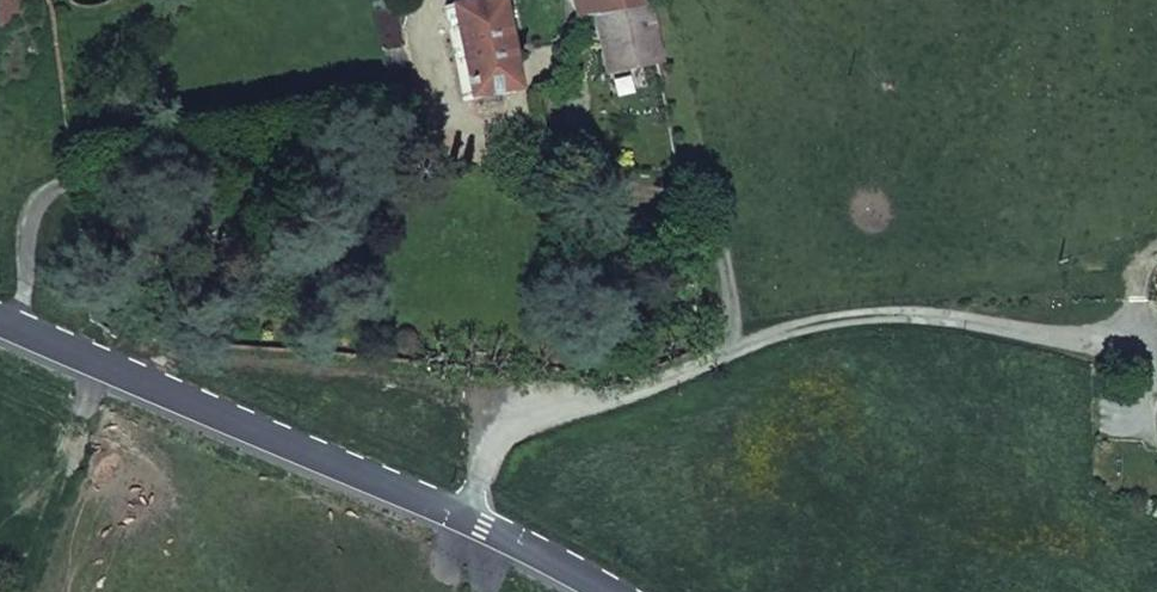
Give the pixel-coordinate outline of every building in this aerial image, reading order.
[(514,89),(497,0),(473,0),(446,5),(463,99),(514,89)] [(575,18),(594,15),(645,5),(645,0),(572,0),(575,18)] [(604,71),(655,61),(652,42),(648,19),(645,5),(594,15),(604,71)] [(648,19),(652,42),(665,39),(661,17),(648,19)]
